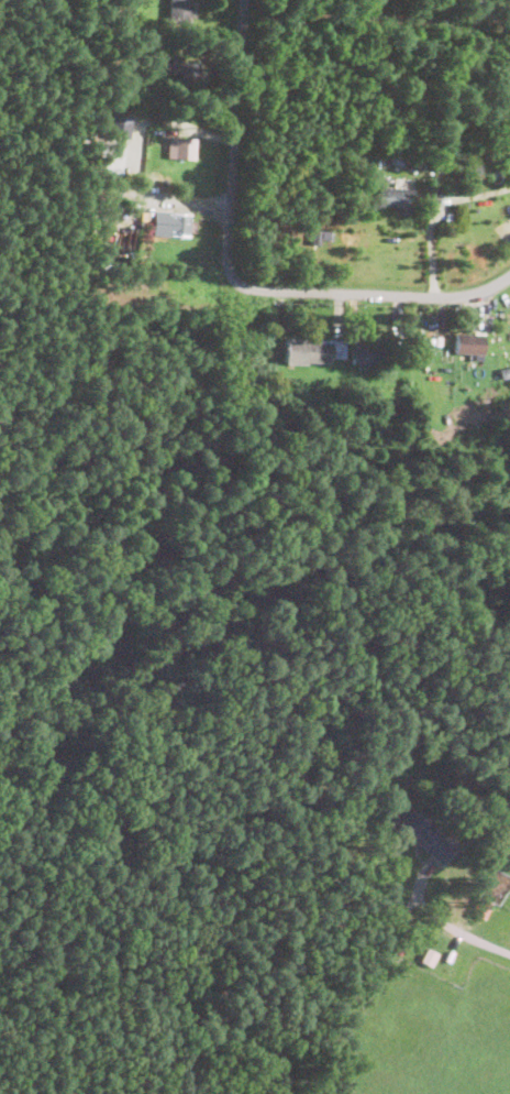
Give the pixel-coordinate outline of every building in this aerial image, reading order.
[(168,22),(169,0),(189,0),(188,17),(188,23),(168,22)] [(184,56),(184,62),(201,63),(199,84),(169,81),(170,75),(160,74),(162,59),(173,61),(173,55),(184,56)] [(126,139),(102,135),(106,113),(129,117),(126,139)] [(193,147),(193,158),(167,157),(167,136),(195,136),(193,147)] [(480,163),(480,172),(466,172),(467,163),(480,163)] [(364,164),(364,175),(354,175),(354,171),(348,171),(348,164),(364,164)] [(414,193),(413,208),(406,208),(404,211),(397,211),(397,207),(378,206),(379,188),(414,189),(414,193)] [(113,199),(112,207),(98,205),(99,197),(113,199)] [(155,211),(152,226),(142,223),(145,209),(155,211)] [(188,233),(188,234),(169,234),(170,212),(189,214),(188,233)] [(311,241),(329,244),(331,230),(313,228),(311,241)] [(484,353),(484,354),(455,353),(456,332),(485,333),(484,353)] [(433,337),(431,351),(420,349),(422,335),(433,337)] [(307,341),(320,342),(321,339),(346,340),(345,359),(332,358),(332,363),(304,362),(304,364),(284,363),(285,338),(307,339),(307,341)] [(391,348),(391,365),(352,364),(353,348),(376,349),(376,343),(391,344),(391,348)] [(498,370),(509,367),(509,378),(500,380),(498,370)] [(310,398),(309,404),(297,401),(301,384),(313,387),(310,398)] [(447,855),(442,862),(397,825),(397,824),(411,807),(428,820),(424,824),(454,847),(447,855)] [(437,952),(431,965),(420,960),(428,947),(437,952)]
